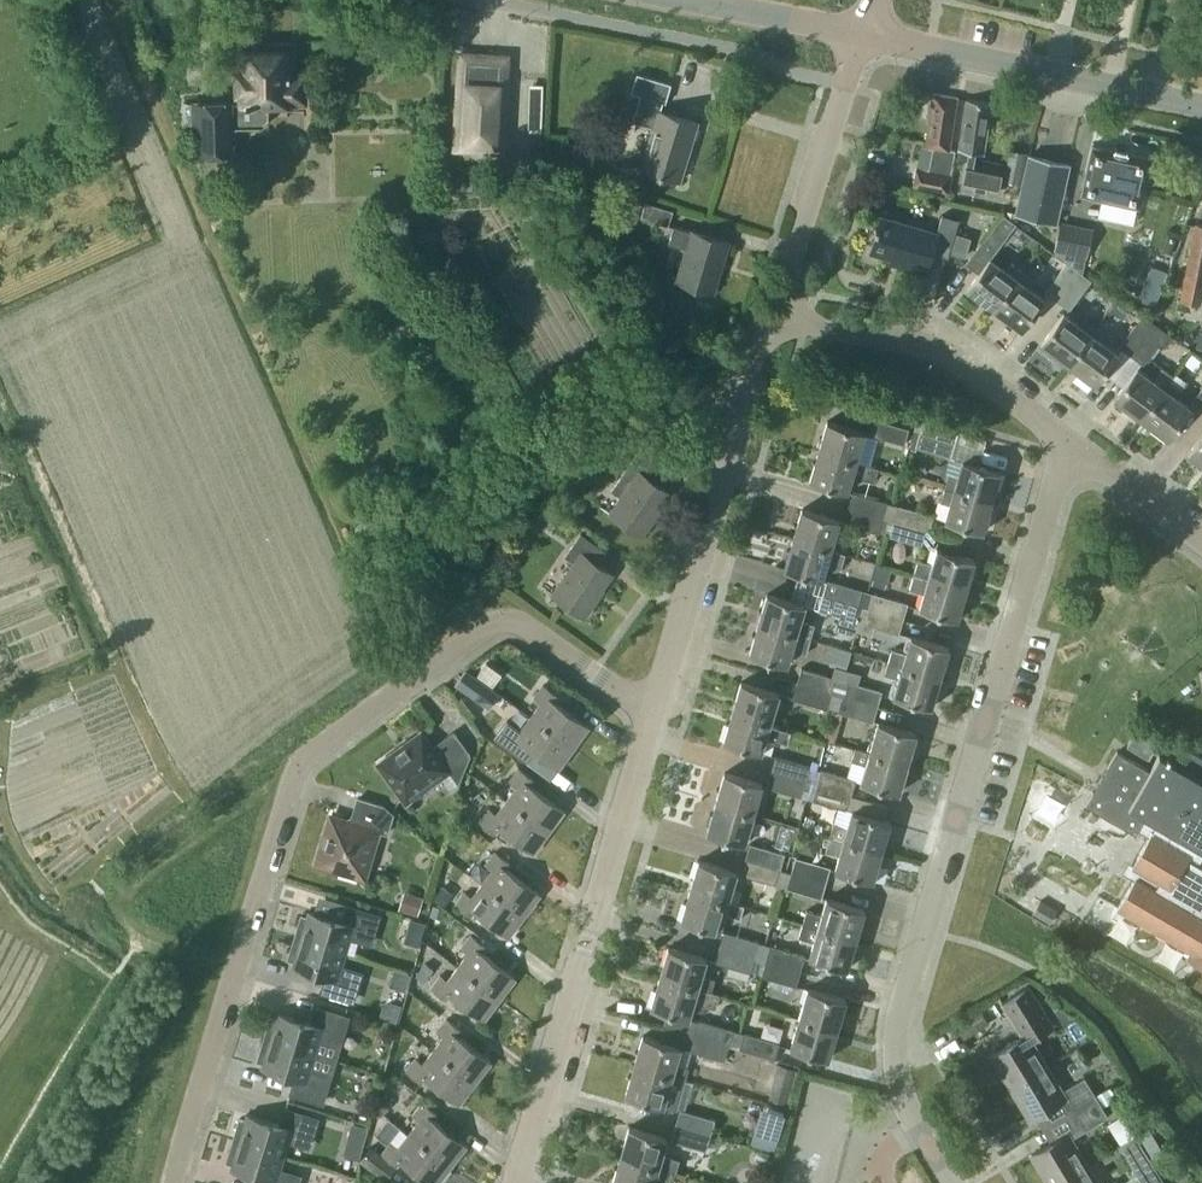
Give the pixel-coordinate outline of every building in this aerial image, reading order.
[(304,101),(304,76),(290,77),(290,50),(242,51),(244,101),(231,101),(199,102),(200,102),(185,103),(186,124),(200,123),(201,153),(233,152),(232,127),(262,126),(269,120),(269,102),(304,101)] [(503,152),(507,77),(509,56),(460,53),(455,149),(503,152)] [(680,180),(698,122),(660,111),(663,101),(666,102),(671,84),(637,73),(632,92),(640,95),(634,117),(655,123),(641,168),(680,180)] [(532,124),(545,124),(547,78),(534,77),(532,124)] [(947,192),(955,151),(950,150),(958,97),(933,93),(926,146),(934,147),(930,169),(916,167),(912,186),(947,192)] [(997,193),(1000,176),(1003,164),(978,159),(979,152),(983,153),(991,102),(967,99),(958,158),(972,160),(966,186),(997,193)] [(1143,188),(1150,157),(1128,152),(1128,149),(1115,147),(1115,149),(1093,144),(1085,176),(1086,176),(1082,192),(1102,197),(1097,217),(1116,221),(1120,201),(1138,205),(1142,188),(1143,188)] [(1028,151),(1010,147),(1003,179),(1021,183),(1028,151)] [(1056,222),(1070,164),(1029,155),(1016,212),(1056,222)] [(204,160),(204,187),(222,187),(222,159),(204,160)] [(630,199),(624,220),(637,224),(643,203),(630,199)] [(669,225),(673,210),(645,202),(641,217),(669,225)] [(948,256),(959,219),(943,214),(937,233),(882,216),(872,251),(906,261),(905,266),(926,273),(932,251),(948,256)] [(1004,215),(982,244),(981,243),(966,264),(979,273),(991,258),(994,253),(995,253),(1016,224),(1004,215)] [(1093,227),(1060,220),(1054,249),(1076,254),(1074,266),(1084,268),(1093,227)] [(1196,223),(1180,300),(1200,304),(1201,295),(1201,224),(1196,223)] [(693,232),(683,229),(674,226),(669,243),(687,249),(678,280),(713,291),(728,242),(693,231),(693,232)] [(972,237),(955,232),(949,253),(966,257),(972,237)] [(1171,255),(1177,241),(1169,238),(1164,252),(1171,255)] [(995,309),(1023,271),(1011,262),(1005,269),(991,258),(968,288),(995,309)] [(1058,301),(1080,271),(1067,262),(1046,292),(1058,301)] [(1151,265),(1138,299),(1155,306),(1168,271),(1151,265)] [(1022,329),(1044,298),(1030,287),(1035,280),(1023,271),(995,309),(1022,329)] [(1070,310),(1092,280),(1080,271),(1058,301),(1070,310)] [(1068,363),(1096,326),(1084,317),(1079,324),(1064,313),(1041,343),(1068,363)] [(1131,355),(1153,326),(1141,317),(1119,346),(1131,355)] [(1095,383),(1118,353),(1103,342),(1108,335),(1096,326),(1068,363),(1095,383)] [(1143,364),(1165,335),(1153,326),(1131,355),(1143,364)] [(1142,418),(1170,380),(1173,375),(1161,366),(1152,378),(1138,367),(1115,398),(1142,418)] [(1168,438),(1191,408),(1176,396),(1182,389),(1170,380),(1142,418),(1168,438)] [(1193,401),(1201,408),(1201,389),(1193,401)] [(905,444),(909,429),(874,419),(870,434),(905,444)] [(857,462),(857,461),(866,432),(828,421),(819,451),(857,462)] [(951,457),(958,432),(958,431),(923,421),(916,447),(951,457)] [(1187,454),(1201,464),(1201,434),(1187,454)] [(670,493),(655,482),(672,458),(647,439),(612,490),(622,497),(611,513),(643,536),(655,519),(652,517),(670,493)] [(857,461),(857,462),(819,451),(810,481),(848,492),(853,476),(874,482),(879,467),(857,461)] [(992,501),(1001,471),(963,460),(958,478),(948,475),(945,488),(954,490),(992,501)] [(983,532),(992,501),(954,490),(945,521),(983,532)] [(884,517),(888,502),(853,492),(849,507),(884,517)] [(929,531),(934,515),(899,505),(894,521),(929,531)] [(879,533),(884,517),(849,507),(844,523),(879,533)] [(831,550),(840,520),(802,509),(793,539),(831,550)] [(539,517),(540,527),(555,525),(554,515),(539,517)] [(925,546),(929,531),(894,521),(890,536),(925,546)] [(612,574),(608,570),(598,564),(607,551),(581,533),(566,556),(576,563),(554,595),(585,617),(597,600),(595,598),(612,574)] [(846,554),(831,550),(793,539),(785,569),(822,580),(827,565),(841,569),(846,554)] [(966,589),(975,559),(937,548),(933,563),(918,559),(913,574),(966,589)] [(877,564),(873,577),(888,581),(891,568),(877,564)] [(957,619),(966,589),(913,574),(909,588),(924,593),(920,608),(957,619)] [(868,591),(862,590),(827,580),(823,595),(863,607),(868,591)] [(908,603),(873,593),(868,591),(863,607),(903,619),(908,603)] [(801,620),(805,605),(767,594),(758,624),(810,639),(815,624),(801,620)] [(863,607),(823,595),(818,611),(838,616),(834,629),(855,635),(856,631),(863,607)] [(899,634),(903,619),(863,607),(856,631),(872,636),(874,627),(899,634)] [(806,654),(810,639),(758,624),(750,654),(787,665),(792,650),(806,654)] [(940,677),(949,647),(911,636),(906,653),(892,649),(888,662),(903,666),(940,677)] [(493,685),(502,673),(486,662),(477,674),(493,685)] [(940,677),(903,666),(888,662),(884,675),(899,680),(894,696),(932,707),(940,677)] [(838,695),(845,668),(834,665),(831,676),(802,667),(797,683),(838,695)] [(882,691),(858,684),(861,673),(845,668),(838,695),(878,707),(882,691)] [(455,684),(489,708),(499,694),(465,670),(455,684)] [(559,696),(557,694),(563,684),(545,670),(538,680),(544,685),(534,698),(541,703),(531,717),(574,748),(590,726),(555,701),(559,696)] [(771,722),(779,693),(742,682),(733,712),(770,723),(771,722)] [(833,710),(838,695),(797,683),(793,698),(833,710)] [(873,722),(878,707),(838,695),(833,710),(873,722)] [(771,722),(770,723),(733,712),(724,742),(761,753),(766,737),(787,744),(791,728),(771,722)] [(559,770),(574,748),(531,717),(521,730),(514,725),(505,738),(520,750),(524,744),(559,770)] [(908,763),(917,733),(879,722),(870,752),(908,763)] [(459,784),(472,754),(455,731),(433,747),(422,732),(379,763),(407,802),(449,771),(459,784)] [(1149,759),(1158,743),(1136,731),(1127,746),(1149,759)] [(1178,742),(1170,756),(1168,754),(1166,758),(1160,754),(1151,770),(1118,751),(1086,805),(1136,834),(1139,830),(1146,817),(1201,850),(1201,756),(1178,742)] [(870,752),(856,747),(852,760),(866,765),(861,782),(899,793),(908,763),(870,752)] [(806,781),(811,766),(776,755),(771,771),(806,781)] [(550,832),(566,811),(531,785),(535,780),(520,769),(510,782),(517,787),(507,800),(550,832)] [(852,795),(857,779),(822,769),(817,785),(852,795)] [(802,797),(806,781),(771,771),(767,786),(802,797)] [(754,814),(763,784),(725,772),(716,803),(754,814)] [(848,810),(852,795),(817,785),(813,800),(848,810)] [(388,833),(393,814),(384,806),(358,798),(353,816),(346,820),(332,815),(317,863),(340,870),(339,872),(366,880),(381,831),(388,833)] [(534,853),(550,832),(507,800),(497,814),(490,809),(480,822),(495,833),(499,828),(534,853)] [(456,813),(468,822),(476,810),(465,802),(456,813)] [(745,844),(754,814),(716,803),(707,832),(745,844)] [(882,851),(891,821),(853,810),(848,827),(834,823),(830,836),(882,851)] [(1201,859),(1201,850),(1146,817),(1139,830),(1150,836),(1128,874),(1135,878),(1118,907),(1192,950),(1187,958),(1201,967),(1201,866),(1199,864),(1201,859)] [(873,881),(882,851),(830,836),(826,850),(840,854),(835,870),(873,881)] [(781,870),(785,854),(750,844),(746,859),(781,870)] [(525,915),(541,894),(507,868),(511,863),(496,852),(486,865),(492,870),(482,883),(525,915)] [(827,883),(831,867),(796,857),(792,873),(827,883)] [(776,885),(781,870),(746,859),(741,874),(776,885)] [(728,901),(737,872),(699,860),(690,891),(728,902),(728,901)] [(822,898),(827,883),(792,873),(787,888),(822,898)] [(509,937),(525,915),(482,883),(472,897),(465,892),(456,905),(471,916),(475,911),(509,937)] [(443,885),(433,898),(444,906),(454,893),(443,885)] [(423,896),(404,891),(398,909),(418,915),(423,896)] [(728,901),(728,902),(690,891),(681,921),(719,932),(725,914),(740,919),(744,905),(728,901)] [(856,939),(865,909),(827,898),(822,914),(807,910),(803,924),(818,928),(856,939)] [(430,915),(442,919),(446,909),(433,905),(430,915)] [(370,943),(379,916),(347,906),(343,921),(309,911),(307,916),(302,915),(295,936),(346,952),(351,937),(370,943)] [(407,930),(422,934),(426,922),(410,918),(407,930)] [(856,939),(818,928),(803,924),(798,937),(815,941),(810,958),(847,969),(856,939)] [(765,944),(759,942),(724,932),(720,947),(755,958),(754,959),(760,961),(765,944)] [(501,999),(516,978),(482,952),(486,947),(471,935),(461,948),(468,953),(458,967),(501,999)] [(342,967),(346,952),(295,936),(289,958),(294,960),(292,965),(326,976),(322,990),(353,1000),(361,973),(342,967)] [(805,955),(770,945),(765,944),(760,961),(765,962),(766,961),(801,971),(805,955)] [(701,976),(707,958),(669,947),(660,977),(711,992),(715,980),(701,976)] [(750,973),(754,959),(755,958),(720,947),(715,962),(750,973)] [(796,986),(801,971),(766,961),(765,962),(761,976),(796,986)] [(416,975),(424,982),(434,969),(425,962),(416,975)] [(484,1020),(501,999),(458,967),(448,980),(441,975),(431,988),(446,999),(450,994),(484,1020)] [(406,991),(411,974),(395,969),(390,986),(406,991)] [(719,994),(711,992),(660,977),(651,1007),(689,1018),(694,1002),(715,1008),(719,994)] [(1047,1065),(1036,1045),(1032,1039),(1054,1026),(1029,986),(1003,1002),(1023,1036),(991,1056),(1010,1087),(1047,1065)] [(837,1029),(846,999),(808,988),(800,1018),(837,1029)] [(397,1022),(401,1005),(391,1002),(383,1005),(380,1017),(397,1022)] [(320,1038),(340,1044),(348,1017),(316,1008),(312,1023),(278,1012),(276,1018),(271,1016),(264,1038),(315,1054),(320,1038)] [(829,1059),(837,1029),(800,1018),(791,1048),(829,1059)] [(476,1082),(492,1061),(458,1035),(462,1030),(447,1019),(437,1032),(444,1037),(433,1050),(476,1082)] [(739,1031),(734,1030),(699,1019),(694,1035),(729,1045),(735,1047),(739,1031)] [(780,1043),(745,1033),(739,1031),(735,1047),(775,1059),(780,1043)] [(634,1065),(672,1076),(671,1079),(684,1083),(688,1067),(676,1063),(681,1046),(643,1035),(634,1065)] [(725,1061),(729,1045),(694,1035),(690,1050),(725,1061)] [(311,1069),(315,1054),(264,1038),(258,1060),(263,1061),(262,1067),(295,1077),(291,1092),(322,1102),(330,1075),(311,1069)] [(459,1104),(476,1082),(433,1050),(423,1063),(416,1058),(406,1071),(422,1083),(426,1078),(459,1104)] [(671,1079),(672,1076),(634,1065),(625,1095),(663,1106),(676,1110),(684,1083),(671,1079)] [(1069,1113),(1097,1097),(1085,1077),(1063,1091),(1047,1065),(1010,1087),(1029,1119),(1061,1100),(1069,1113)] [(795,1071),(778,1066),(768,1100),(786,1104),(795,1071)] [(743,1112),(746,1100),(726,1094),(722,1106),(743,1112)] [(385,1114),(393,1102),(382,1095),(374,1106),(385,1114)] [(1088,1163),(1072,1137),(1108,1116),(1097,1097),(1069,1113),(1077,1127),(1031,1154),(1048,1182),(1055,1182),(1088,1163)] [(453,1163),(467,1145),(434,1119),(438,1114),(423,1102),(413,1115),(419,1120),(411,1131),(453,1163)] [(783,1111),(768,1107),(757,1145),(773,1149),(783,1111)] [(309,1146),(317,1119),(286,1109),(281,1124),(247,1114),(246,1119),(240,1118),(233,1139),(285,1155),(289,1140),(309,1146)] [(711,1135),(715,1120),(680,1109),(676,1125),(711,1135)] [(347,1138),(364,1143),(368,1126),(351,1122),(347,1138)] [(706,1150),(711,1135),(676,1125),(671,1140),(706,1150)] [(662,1154),(667,1137),(629,1127),(621,1157),(672,1172),(675,1173),(679,1159),(662,1154)] [(453,1163),(411,1131),(399,1147),(392,1142),(382,1154),(371,1146),(360,1162),(385,1182),(401,1161),(429,1182),(438,1182),(453,1163)] [(1138,1174),(1154,1165),(1135,1135),(1119,1144),(1138,1174)] [(285,1155),(233,1139),(227,1161),(232,1163),(231,1168),(264,1179),(263,1182),(297,1182),(299,1176),(280,1170),(285,1155)] [(672,1172),(621,1157),(613,1182),(663,1182),(664,1181),(669,1182),(672,1172)] [(1055,1182),(1099,1182),(1088,1163),(1055,1182)]
